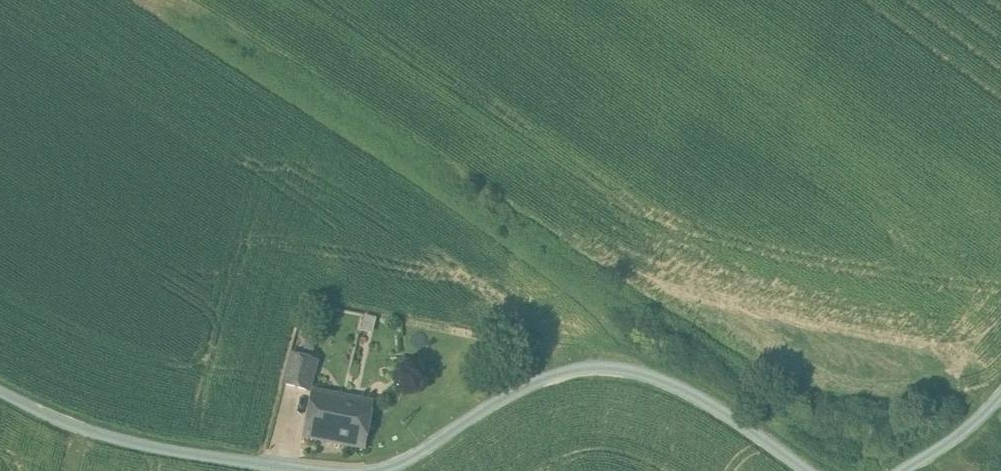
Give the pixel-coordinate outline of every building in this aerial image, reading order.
[(316,362),(291,355),(283,384),(308,391),(316,362)] [(372,402),(312,390),(304,437),(363,448),(372,402)]
